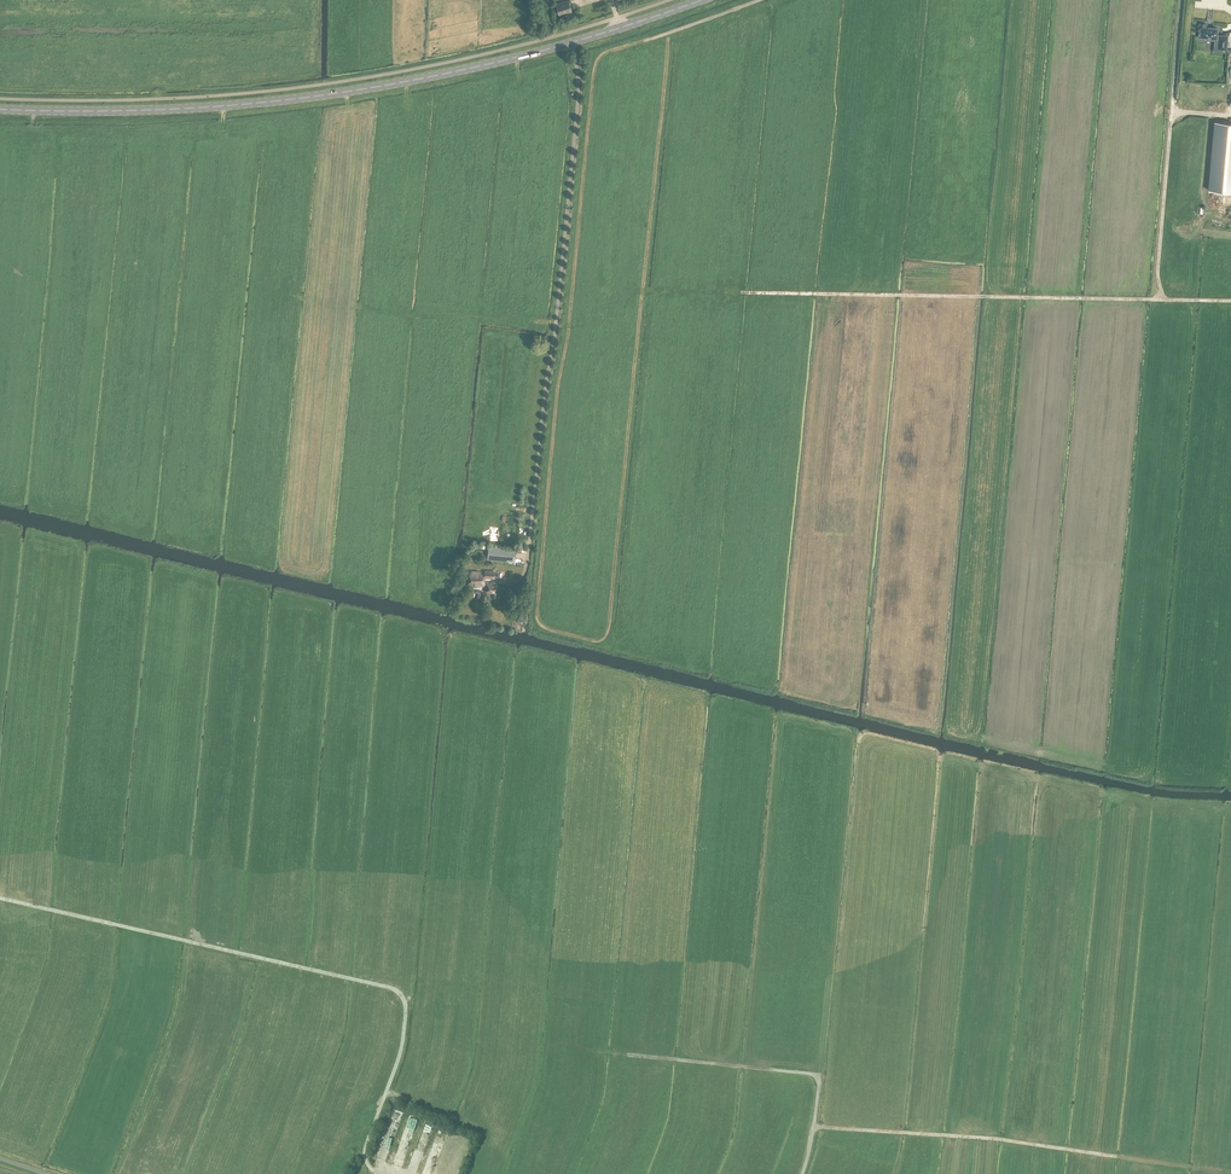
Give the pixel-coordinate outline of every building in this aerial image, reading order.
[(568,0),(555,4),(559,15),(571,12),(568,0)] [(1199,36),(1217,38),(1218,29),(1207,28),(1207,25),(1200,24),(1200,25),(1198,25),(1198,31),(1199,31),(1199,36)] [(1230,192),(1230,123),(1215,122),(1208,190),(1230,192)] [(488,547),(487,559),(515,562),(516,549),(488,547)] [(474,586),(484,586),(485,578),(494,578),(494,571),(488,571),(488,572),(470,571),(468,585),(474,586)] [(487,582),(485,591),(494,593),(496,584),(487,582)]
